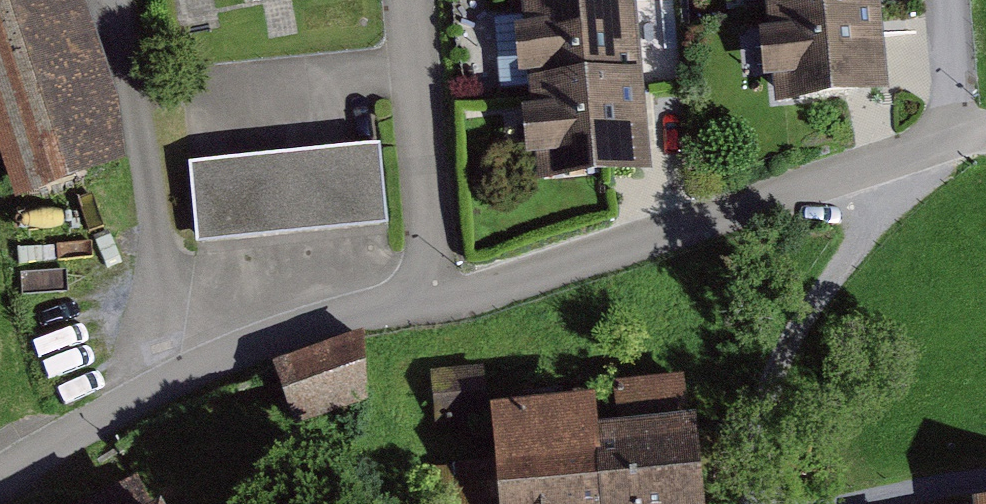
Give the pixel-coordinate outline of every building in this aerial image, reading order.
[(19,179),(119,147),(71,0),(0,0),(0,120),(19,179)] [(550,168),(608,165),(645,162),(636,0),(540,0),(550,168)] [(785,94),(883,88),(878,0),(779,0),(785,94)] [(281,151),(190,159),(197,236),(383,221),(376,143),(281,151)] [(299,423),(373,398),(352,335),(278,360),(299,423)] [(680,371),(613,380),(620,435),(593,439),(588,406),(483,421),(495,503),(699,503),(680,371)]
